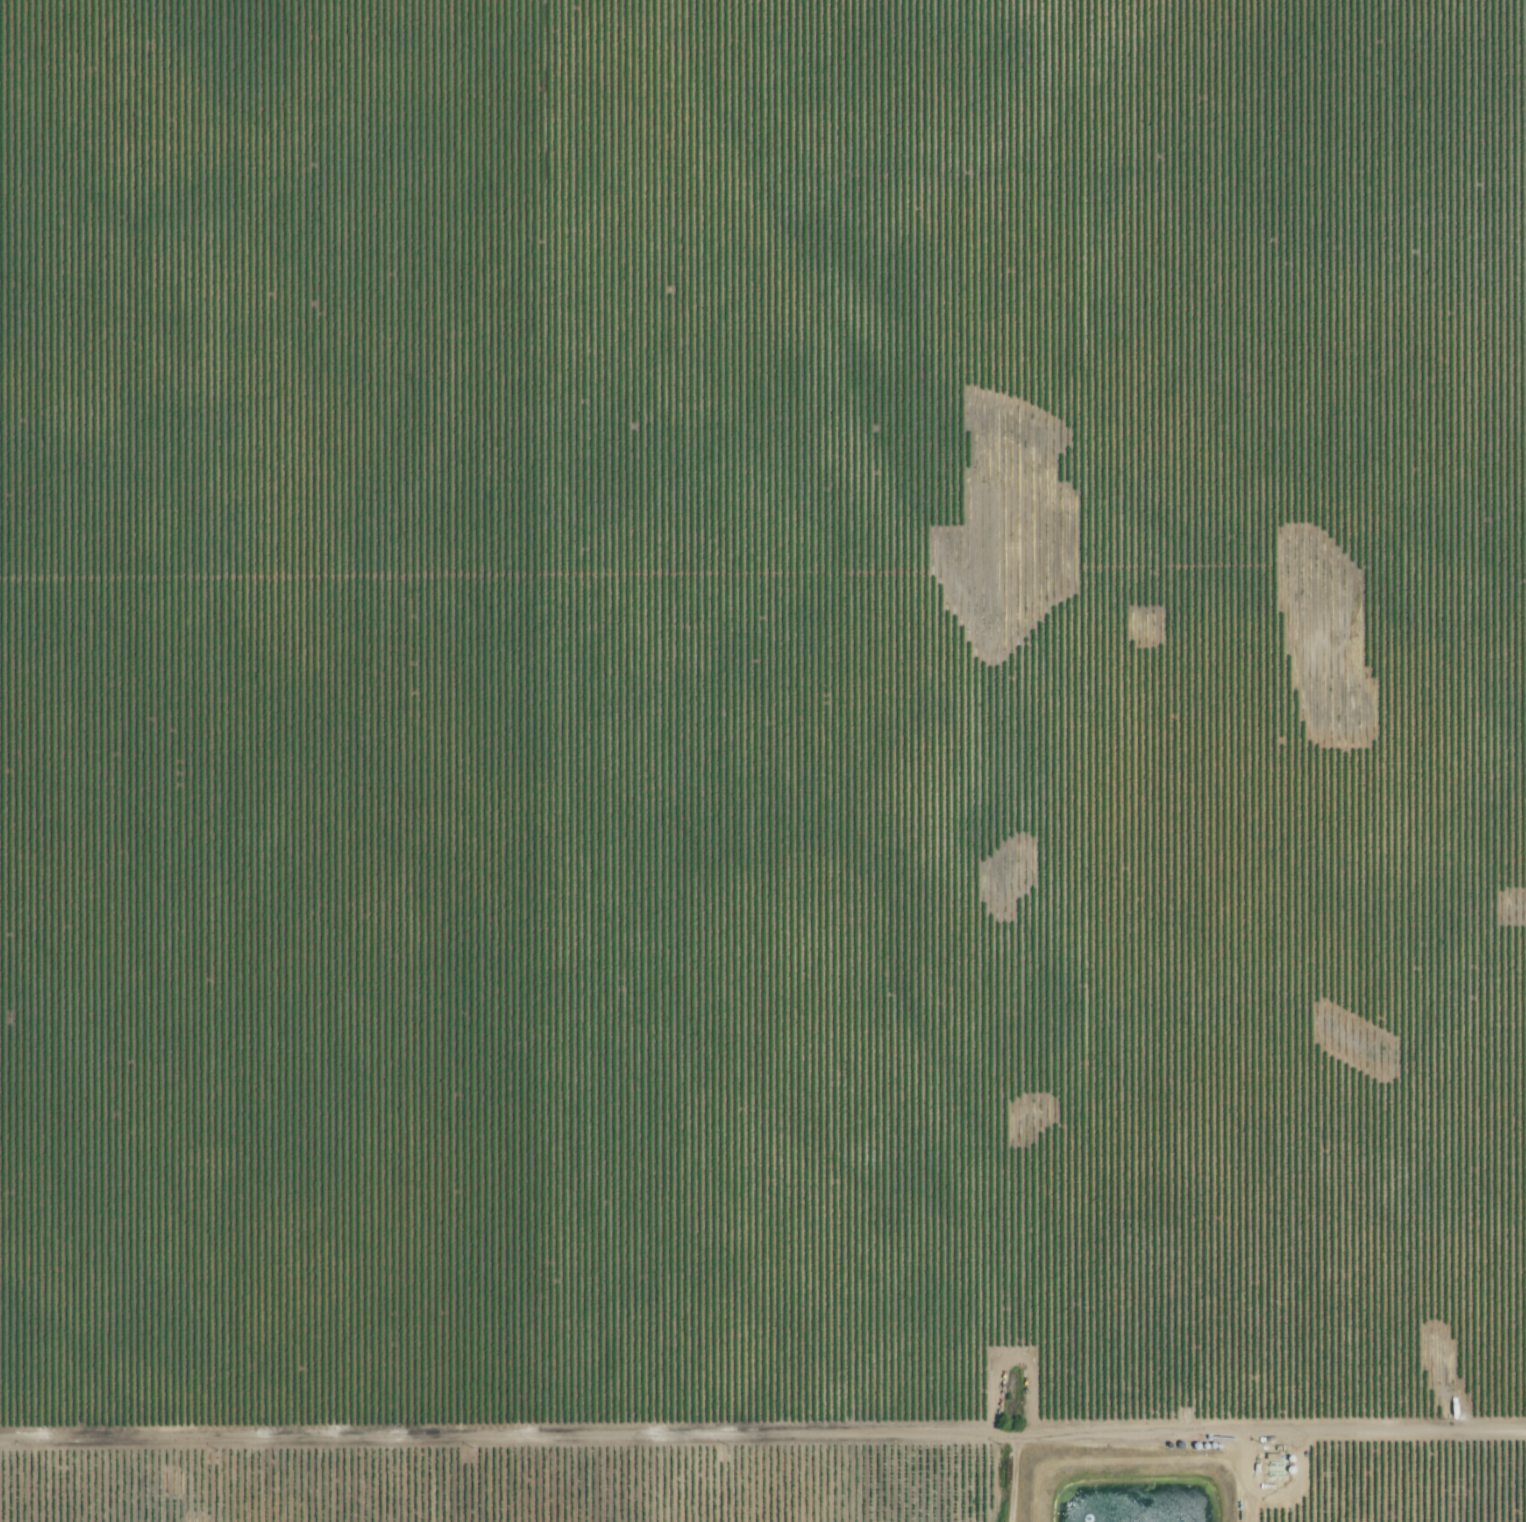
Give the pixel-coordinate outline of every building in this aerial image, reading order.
[(1286,1480),(1286,1460),(1266,1460),(1266,1480),(1286,1480)]
